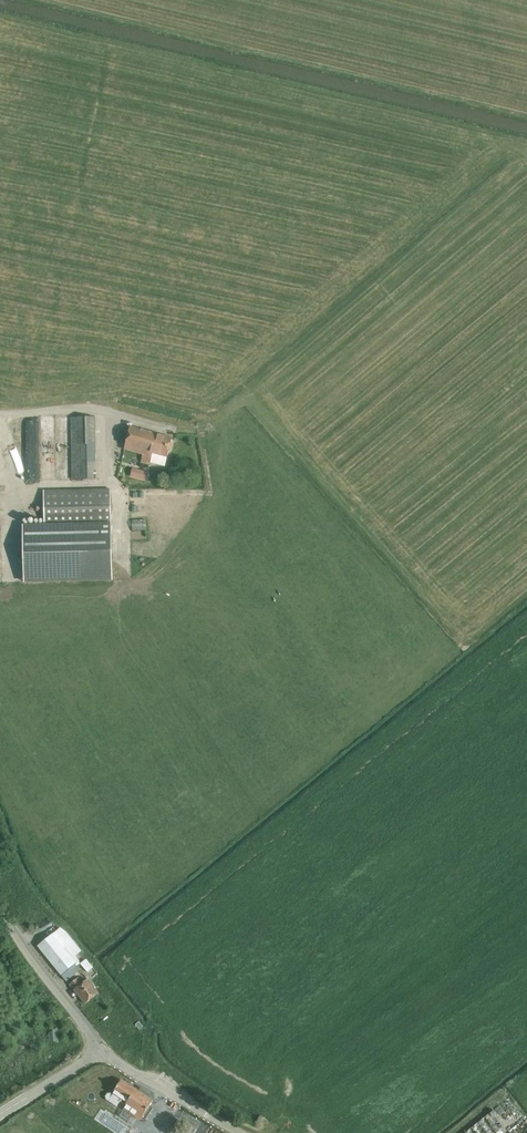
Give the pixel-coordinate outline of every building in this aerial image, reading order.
[(71,417),(71,428),(72,479),(96,479),(95,417),(71,417)] [(150,465),(151,460),(153,454),(168,458),(170,449),(173,438),(130,427),(124,450),(143,455),(141,463),(150,465)] [(71,478),(70,460),(53,460),(53,434),(42,434),(43,479),(71,478)] [(110,579),(109,531),(109,524),(109,490),(42,491),(43,525),(26,526),(23,526),(24,581),(110,579)] [(146,520),(132,520),(133,530),(146,529),(146,520)] [(52,934),(46,939),(38,946),(67,981),(80,970),(75,964),(77,964),(73,959),(81,952),(73,941),(64,949),(52,934)] [(93,967),(86,959),(81,963),(88,971),(93,967)] [(70,984),(86,1004),(98,993),(87,978),(82,982),(78,977),(70,984)] [(139,1021),(135,1024),(140,1030),(144,1026),(139,1021)] [(49,1034),(46,1036),(49,1038),(49,1039),(59,1043),(58,1027),(49,1033),(49,1034)] [(153,1101),(122,1080),(113,1093),(114,1093),(113,1095),(111,1093),(108,1093),(106,1096),(106,1099),(117,1106),(120,1101),(126,1105),(124,1108),(141,1119),(147,1110),(153,1101)]
